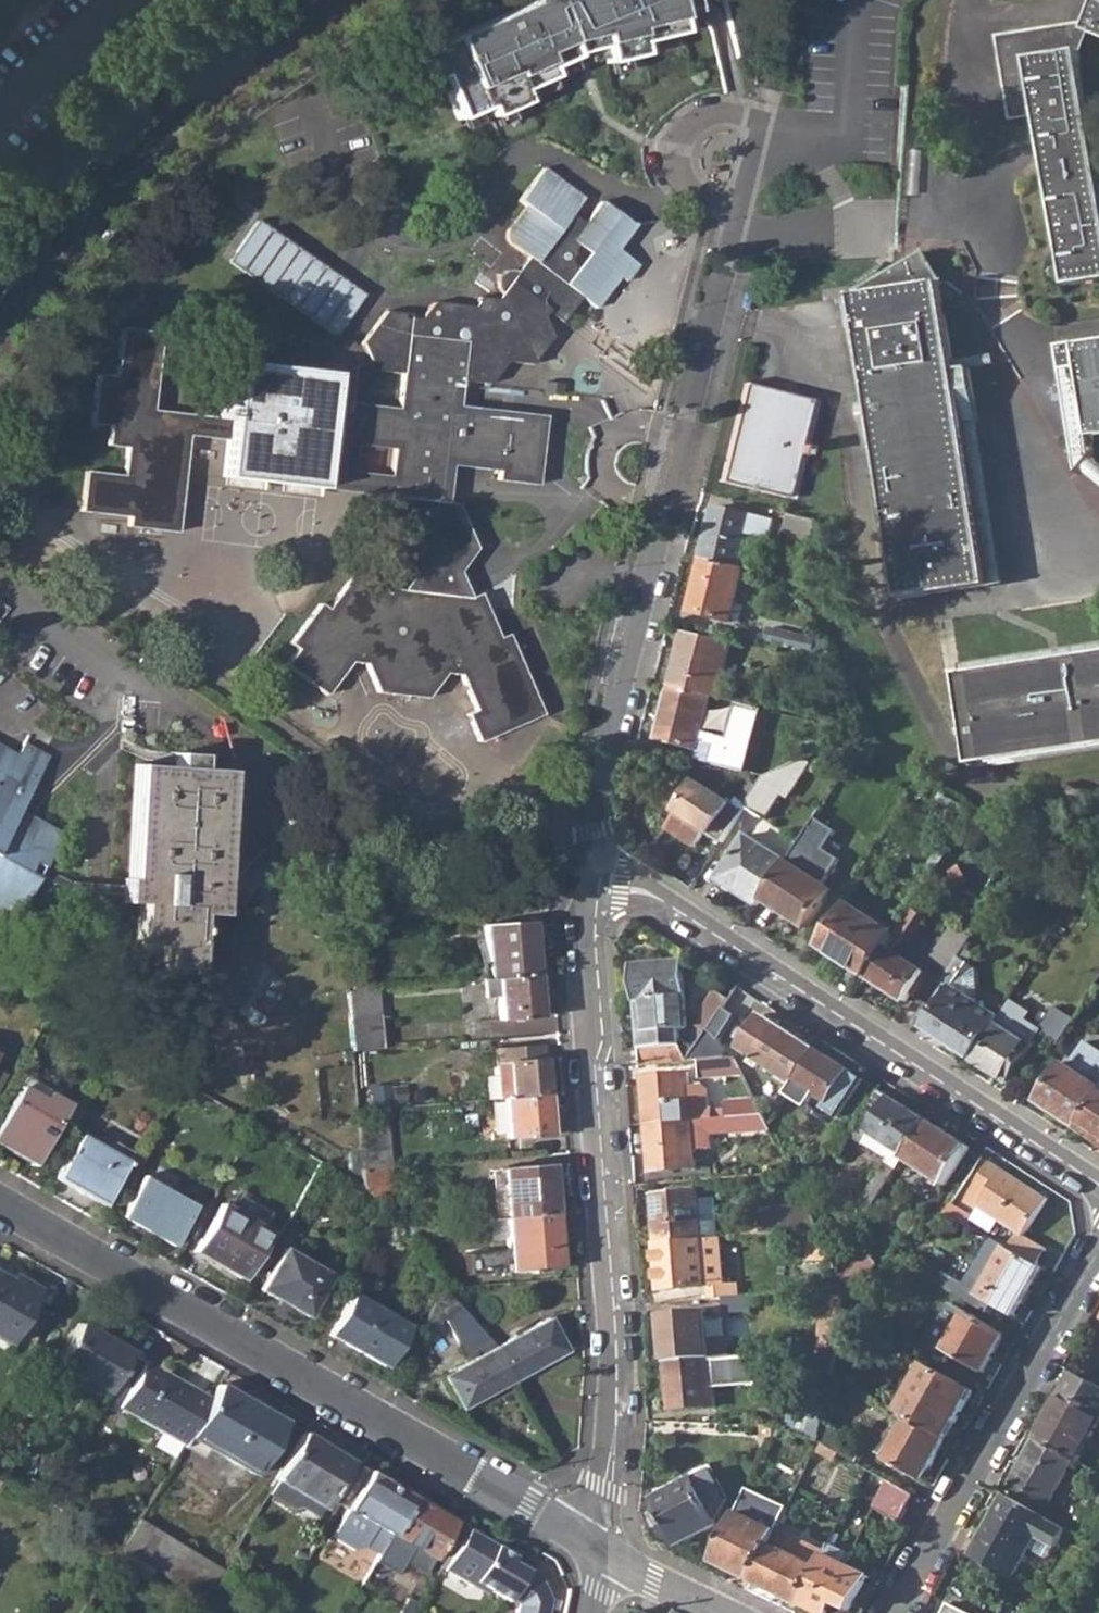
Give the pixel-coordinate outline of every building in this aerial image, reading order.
[(413,58),(426,86),(440,79),(458,119),(486,107),(490,117),(525,101),(520,91),(552,77),(548,68),(574,56),(573,54),(581,52),(601,47),(604,63),(641,55),(638,42),(680,32),(676,15),(691,11),(689,2),(688,0),(542,0),(413,58)] [(1098,36),(1098,0),(1094,0),(1087,18),(1082,30),(1098,36)] [(1087,18),(1020,29),(1024,58),(1075,50),(1082,30),(1087,18)] [(996,62),(1024,58),(1020,29),(991,34),(996,62)] [(1060,283),(1098,276),(1098,205),(1075,50),(1024,58),(1033,113),(1060,283)] [(996,62),(1004,118),(1033,113),(1024,58),(996,62)] [(522,208),(555,233),(570,215),(581,200),(541,170),(515,203),(522,208)] [(563,283),(581,296),(597,308),(620,278),(623,280),(635,264),(615,249),(632,225),(599,201),(582,224),(569,241),(585,252),(563,283)] [(555,233),(522,208),(503,232),(502,234),(502,235),(502,237),(502,240),(503,241),(504,243),(507,245),(525,259),(531,264),(555,233)] [(569,241),(582,224),(570,215),(555,233),(531,264),(525,259),(513,274),(507,272),(503,271),(499,272),(495,275),(493,280),(492,285),(493,290),(497,295),(492,301),(475,299),(468,309),(464,307),(431,303),(419,314),(419,317),(381,311),(358,342),(365,358),(369,369),(396,373),(401,335),(462,342),(457,380),(485,383),(501,362),(531,366),(552,338),(542,317),(547,310),(563,321),(581,296),(563,283),(585,252),(569,241)] [(103,245),(118,227),(111,222),(97,240),(103,245)] [(358,295),(251,222),(223,262),(331,335),(358,295)] [(887,269),(897,287),(937,281),(937,280),(921,250),(887,269)] [(848,292),(848,294),(897,287),(887,269),(848,292)] [(868,422),(897,599),(986,585),(954,390),(969,387),(966,367),(951,370),(937,281),(897,287),(848,294),(866,403),(856,405),(859,424),(868,422)] [(224,440),(226,419),(148,410),(157,332),(117,327),(111,376),(96,374),(90,424),(108,427),(106,447),(123,449),(119,478),(82,473),(77,513),(125,519),(124,526),(171,531),(184,435),(224,440)] [(325,410),(315,487),(377,495),(409,580),(397,596),(388,589),(384,594),(353,571),(324,611),(316,604),(288,643),(286,645),(294,651),(282,666),(322,696),(343,667),(357,668),(372,696),(423,701),(439,676),(442,673),(457,673),(461,681),(472,708),(463,711),(474,741),(538,715),(531,697),(506,634),(496,637),(478,593),(465,597),(454,572),(471,549),(454,504),(442,502),(448,463),(495,470),(494,480),(532,485),(542,417),(455,406),(457,380),(462,342),(401,335),(396,373),(393,409),(355,404),(343,403),(342,412),(325,410)] [(1069,342),(1054,344),(1059,369),(1074,366),(1086,435),(1098,433),(1098,338),(1069,342)] [(347,368),(343,403),(355,404),(358,374),(369,369),(365,358),(347,368)] [(226,419),(224,440),(219,476),(315,487),(325,410),(329,373),(233,362),(226,419)] [(1059,369),(1071,437),(1077,474),(1081,468),(1098,482),(1098,462),(1089,455),(1086,435),(1074,366),(1059,369)] [(721,480),(786,496),(797,452),(804,454),(807,445),(799,444),(810,399),(744,382),(721,480)] [(954,390),(986,585),(1001,583),(969,387),(954,390)] [(799,444),(807,445),(817,400),(810,399),(799,444)] [(797,452),(786,496),(794,498),(804,454),(797,452)] [(701,559),(740,569),(749,534),(770,539),(774,523),(713,508),(701,559)] [(820,523),(792,515),(788,532),(816,539),(820,523)] [(687,612),(731,623),(744,570),(740,569),(701,559),(687,612)] [(809,569),(788,565),(786,577),(806,582),(809,569)] [(768,642),(836,658),(830,642),(771,628),(768,642)] [(710,696),(718,698),(730,646),(682,634),(668,686),(710,696)] [(975,768),(1098,749),(1098,654),(959,676),(975,768)] [(697,749),(698,747),(703,725),(710,696),(668,686),(656,739),(697,749)] [(715,728),(703,725),(698,747),(709,750),(715,728)] [(752,774),(764,777),(813,755),(807,741),(772,756),(753,765),(752,774)] [(5,923),(56,833),(15,810),(44,757),(18,743),(11,755),(0,749),(0,920),(5,923)] [(160,965),(190,967),(194,913),(216,915),(227,770),(198,768),(199,754),(174,752),(173,767),(133,764),(127,856),(125,878),(119,877),(117,900),(135,901),(132,942),(161,944),(160,965)] [(784,791),(764,777),(744,807),(764,820),(784,791)] [(705,833),(710,836),(730,806),(696,783),(675,813),(677,814),(705,833)] [(954,814),(970,824),(976,813),(961,803),(954,814)] [(741,813),(730,806),(710,836),(721,843),(741,813)] [(705,833),(677,814),(669,826),(698,845),(705,833)] [(816,816),(793,859),(831,879),(843,856),(828,848),(839,828),(816,816)] [(734,891),(758,906),(762,901),(787,861),(747,835),(722,874),(738,884),(734,891)] [(762,901),(806,929),(832,891),(787,861),(762,901)] [(822,949),(867,978),(887,947),(895,935),(850,906),(822,949)] [(910,942),(931,918),(919,908),(898,932),(910,942)] [(481,925),(483,978),(485,978),(496,977),(533,974),(528,921),(481,925)] [(867,978),(905,1003),(924,971),(887,947),(867,978)] [(925,1029),(971,1059),(993,1023),(998,1017),(969,998),(977,984),(973,968),(958,958),(942,982),(952,988),(925,1029)] [(642,1049),(681,1047),(680,1030),(689,1030),(683,962),(635,966),(642,1049)] [(533,974),(496,977),(497,996),(498,1019),(536,1018),(533,974)] [(485,996),(497,996),(496,977),(485,978),(483,978),(485,996)] [(382,1048),(377,986),(346,988),(351,1050),(382,1048)] [(700,1017),(705,1020),(714,1025),(730,1000),(717,992),(700,1017)] [(760,1062),(795,1086),(797,1082),(817,1051),(763,1016),(740,1050),(752,1057),(747,1063),(756,1069),(760,1062)] [(705,1020),(699,1029),(707,1035),(709,1032),(714,1025),(705,1020)] [(1030,1046),(993,1023),(971,1059),(1006,1082),(1030,1046)] [(694,1048),(681,1047),(688,1062),(707,1035),(699,1029),(694,1038),(694,1048)] [(700,1062),(726,1059),(725,1049),(716,1036),(709,1032),(707,1035),(688,1062),(700,1062)] [(506,1063),(509,1097),(543,1095),(539,1046),(495,1049),(496,1063),(506,1063)] [(642,1049),(642,1067),(688,1062),(681,1047),(642,1049)] [(825,1110),(838,1118),(862,1081),(817,1051),(797,1082),(829,1104),(825,1110)] [(726,1059),(700,1062),(702,1081),(743,1077),(734,1059),(726,1059)] [(1098,1100),(1098,1088),(1094,1085),(1062,1065),(1038,1104),(1079,1130),(1098,1100)] [(647,1125),(713,1120),(713,1111),(707,1111),(705,1091),(701,1087),(689,1088),(688,1075),(644,1079),(647,1125)] [(29,1163),(64,1104),(43,1092),(39,1098),(17,1086),(0,1116),(0,1147),(29,1163)] [(855,1205),(867,1213),(902,1159),(926,1122),(881,1093),(852,1138),(885,1159),(855,1205)] [(502,1098),(505,1138),(547,1135),(543,1095),(509,1097),(502,1098)] [(1079,1130),(1098,1143),(1098,1100),(1079,1130)] [(727,1104),(728,1119),(762,1117),(755,1101),(727,1104)] [(647,1125),(646,1125),(650,1173),(695,1169),(694,1151),(710,1150),(710,1135),(769,1130),(762,1117),(728,1119),(713,1120),(647,1125)] [(926,1122),(902,1159),(943,1186),(967,1149),(926,1122)] [(53,1177),(100,1204),(124,1162),(78,1136),(53,1177)] [(990,1163),(976,1186),(986,1193),(977,1208),(1017,1234),(1008,1251),(1034,1265),(1043,1250),(1022,1237),(1046,1200),(990,1163)] [(500,1169),(504,1217),(553,1213),(549,1166),(500,1169)] [(118,1215),(169,1244),(192,1205),(141,1176),(118,1215)] [(966,1201),(977,1208),(986,1193),(976,1186),(966,1201)] [(653,1198),(657,1246),(701,1242),(698,1203),(697,1195),(653,1198)] [(717,1241),(714,1201),(698,1203),(701,1242),(717,1241)] [(192,1250),(238,1278),(266,1231),(219,1204),(192,1250)] [(945,1216),(963,1226),(969,1216),(951,1206),(945,1216)] [(758,1212),(761,1238),(767,1237),(801,1235),(819,1233),(807,1209),(758,1212)] [(504,1217),(508,1270),(558,1266),(553,1213),(504,1217)] [(808,1261),(832,1260),(819,1233),(801,1235),(802,1250),(808,1250),(808,1261)] [(657,1246),(661,1293),(709,1289),(710,1302),(724,1300),(736,1299),(736,1288),(723,1288),(720,1241),(717,1241),(701,1242),(657,1246)] [(258,1288),(304,1315),(328,1274),(283,1247),(258,1288)] [(1015,1318),(1043,1270),(1042,1270),(1034,1265),(1008,1251),(1004,1249),(984,1285),(970,1277),(964,1288),(946,1277),(940,1287),(987,1314),(992,1305),(1015,1318)] [(840,1276),(848,1291),(877,1269),(867,1255),(840,1276)] [(11,1348),(42,1293),(0,1269),(0,1341),(11,1348)] [(326,1333),(381,1365),(405,1323),(350,1293),(326,1333)] [(724,1300),(725,1312),(725,1316),(751,1314),(750,1298),(736,1299),(724,1300)] [(822,1298),(817,1353),(836,1352),(845,1309),(847,1301),(822,1298)] [(441,1375),(459,1408),(512,1379),(494,1346),(459,1307),(442,1316),(465,1361),(441,1375)] [(725,1312),(707,1313),(710,1360),(729,1359),(725,1316),(725,1312)] [(666,1362),(710,1360),(707,1313),(663,1317),(666,1362)] [(946,1352),(982,1374),(1004,1336),(967,1315),(946,1352)] [(494,1346),(512,1379),(564,1350),(546,1318),(494,1346)] [(57,1369),(107,1398),(131,1356),(81,1326),(57,1369)] [(745,1343),(746,1357),(776,1355),(774,1341),(745,1343)] [(784,1432),(817,1444),(821,1426),(830,1379),(836,1352),(817,1353),(806,1404),(790,1402),(784,1432)] [(187,1439),(210,1400),(145,1364),(131,1356),(107,1398),(106,1401),(118,1409),(183,1447),(187,1439)] [(666,1362),(670,1411),(714,1407),(710,1360),(666,1362)] [(897,1414),(946,1441),(972,1393),(924,1367),(897,1414)] [(1075,1463),(1098,1420),(1098,1392),(1071,1376),(1034,1440),(1072,1461),(1075,1463)] [(187,1439),(256,1478),(286,1426),(219,1387),(210,1400),(187,1439)] [(903,1428),(896,1441),(886,1461),(923,1481),(946,1441),(897,1414),(892,1422),(903,1428)] [(817,1444),(856,1465),(864,1449),(821,1426),(817,1444)] [(873,1453),(886,1461),(896,1441),(884,1434),(873,1453)] [(309,1501),(325,1511),(354,1465),(307,1437),(270,1496),(296,1512),(303,1510),(309,1501)] [(1046,1507),(1072,1461),(1034,1440),(1009,1485),(1046,1507)] [(713,1519),(726,1499),(711,1469),(654,1500),(652,1504),(673,1543),(680,1544),(716,1523),(713,1519)] [(340,1508),(392,1537),(414,1499),(363,1470),(340,1508)] [(2,1497),(10,1484),(0,1478),(0,1495),(2,1497)] [(874,1506),(900,1521),(913,1497),(888,1482),(874,1506)] [(968,1558),(1011,1581),(1035,1538),(1054,1549),(1064,1530),(1003,1498),(968,1558)] [(414,1499),(392,1537),(431,1560),(434,1561),(456,1523),(414,1499)] [(320,1520),(325,1511),(309,1501),(303,1510),(320,1520)] [(711,1562),(752,1581),(768,1545),(775,1532),(734,1512),(711,1562)] [(140,1517),(122,1549),(208,1596),(225,1564),(140,1517)] [(508,1600),(510,1598),(523,1573),(526,1568),(511,1559),(514,1555),(466,1527),(442,1568),(472,1585),(475,1581),(508,1600)] [(752,1581),(799,1605),(818,1567),(825,1553),(775,1530),(775,1532),(768,1545),(752,1581)] [(422,1575),(431,1560),(392,1537),(383,1552),(422,1575)] [(816,1612),(842,1612),(850,1610),(867,1577),(840,1564),(845,1553),(829,1544),(825,1553),(818,1567),(799,1605),(816,1612)] [(510,1598),(517,1603),(515,1612),(547,1612),(550,1599),(541,1583),(523,1573),(510,1598)] [(419,1608),(407,1601),(401,1612),(416,1612),(419,1608)]
